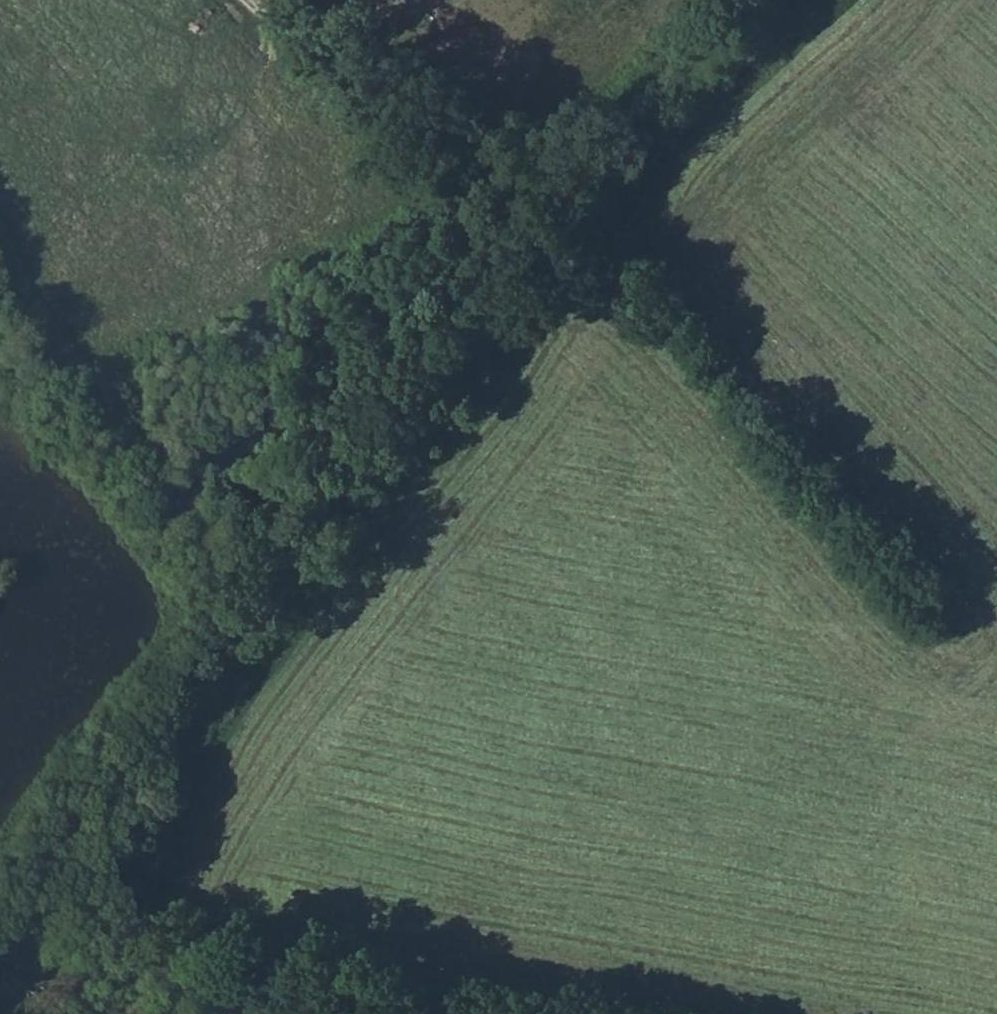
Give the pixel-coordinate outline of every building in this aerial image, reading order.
[(416,317),(426,324),(433,315),(424,308),(416,317)]
